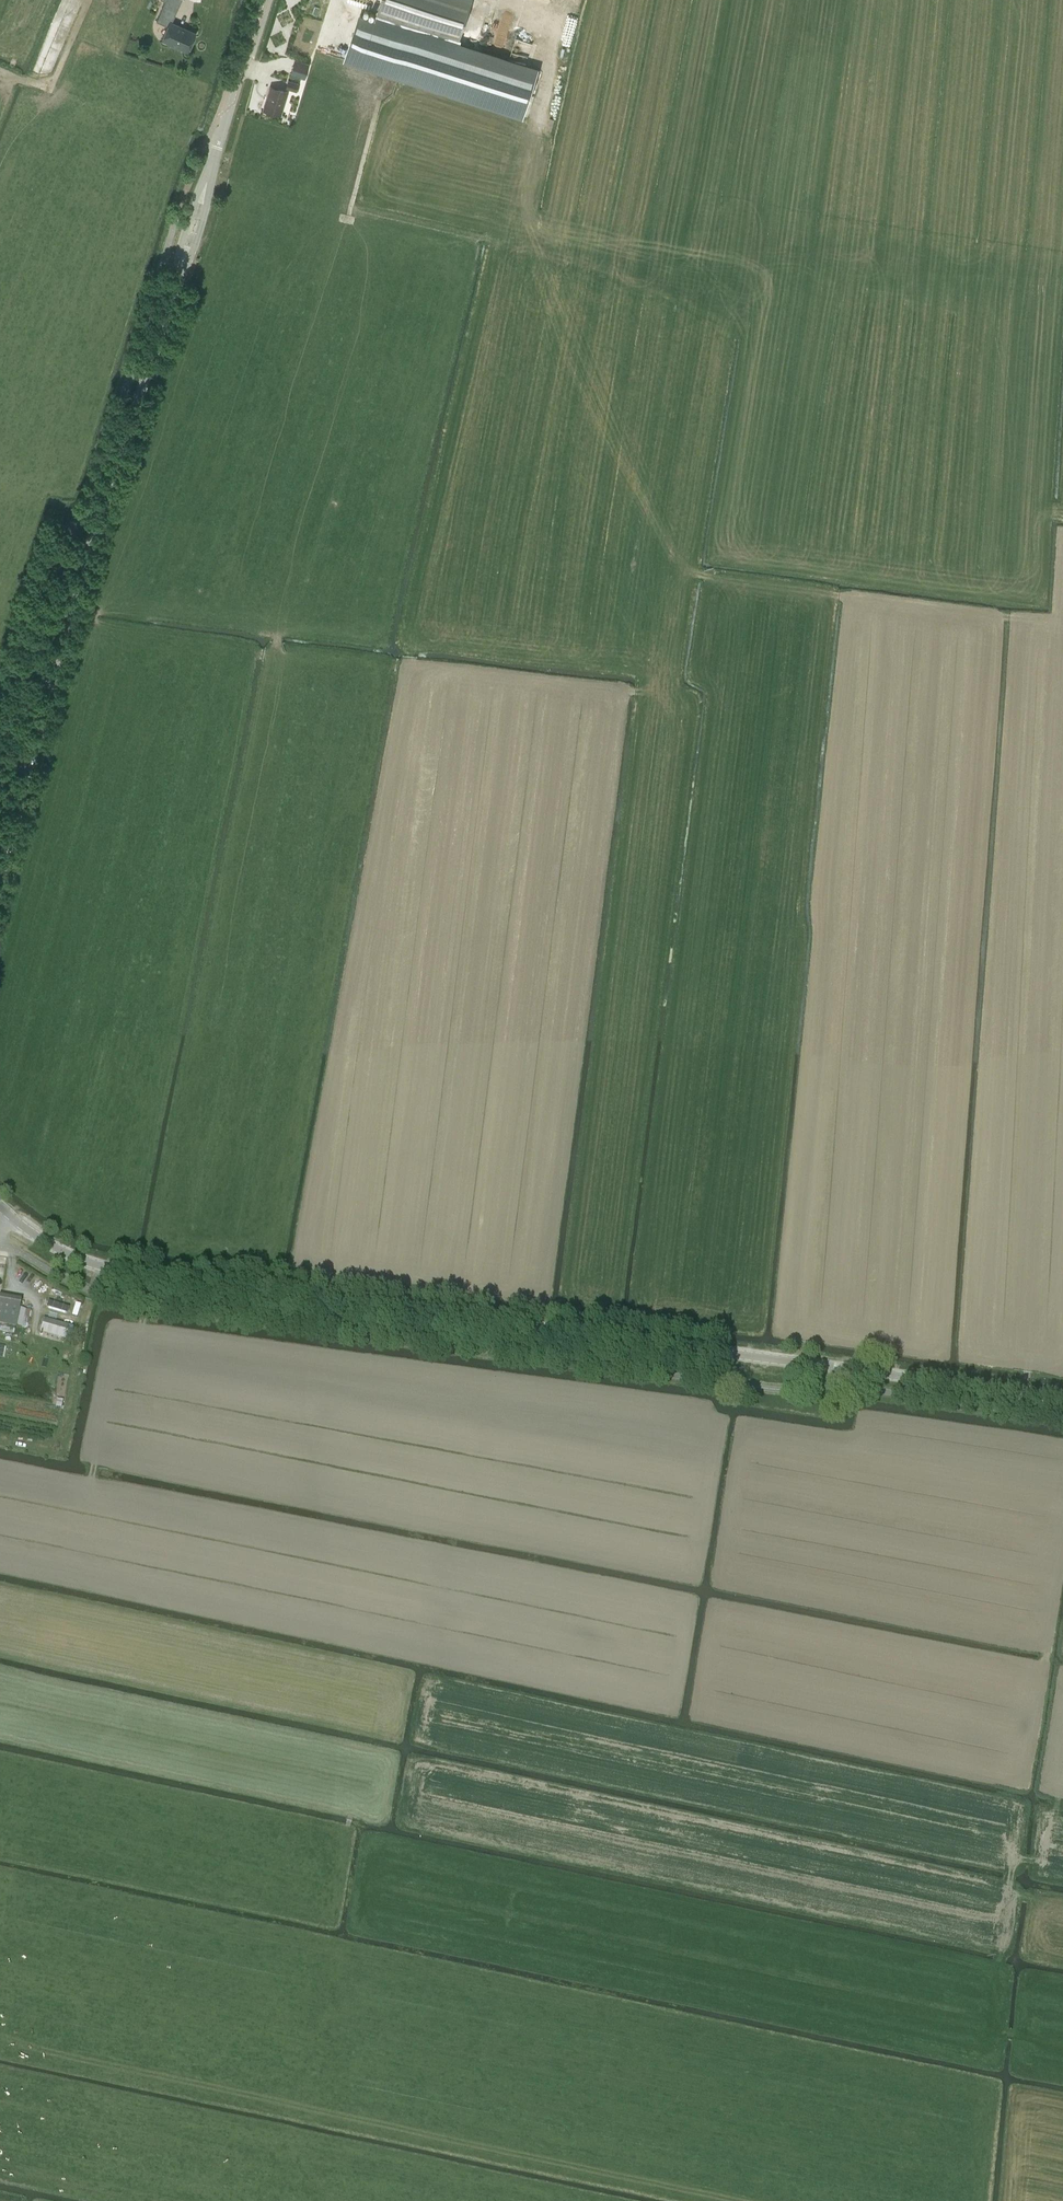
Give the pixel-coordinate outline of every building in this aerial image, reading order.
[(165,1),(157,21),(168,26),(162,39),(187,51),(195,33),(172,22),(179,7),(182,0),(162,0),(165,1)] [(376,18),(458,45),(472,0),(382,0),(376,18)] [(361,13),(346,59),(522,116),(537,70),(458,45),(376,18),(361,13)] [(305,78),(309,64),(295,60),(291,73),(305,78)] [(296,91),(298,84),(288,81),(286,88),(296,91)] [(280,115),(287,92),(270,87),(264,110),(280,115)] [(16,1327),(20,1300),(0,1297),(0,1324),(16,1327)] [(44,1319),(42,1324),(68,1331),(70,1326),(44,1319)] [(15,1334),(16,1327),(0,1324),(0,1331),(15,1334)] [(42,1324),(40,1333),(65,1340),(68,1331),(42,1324)]
